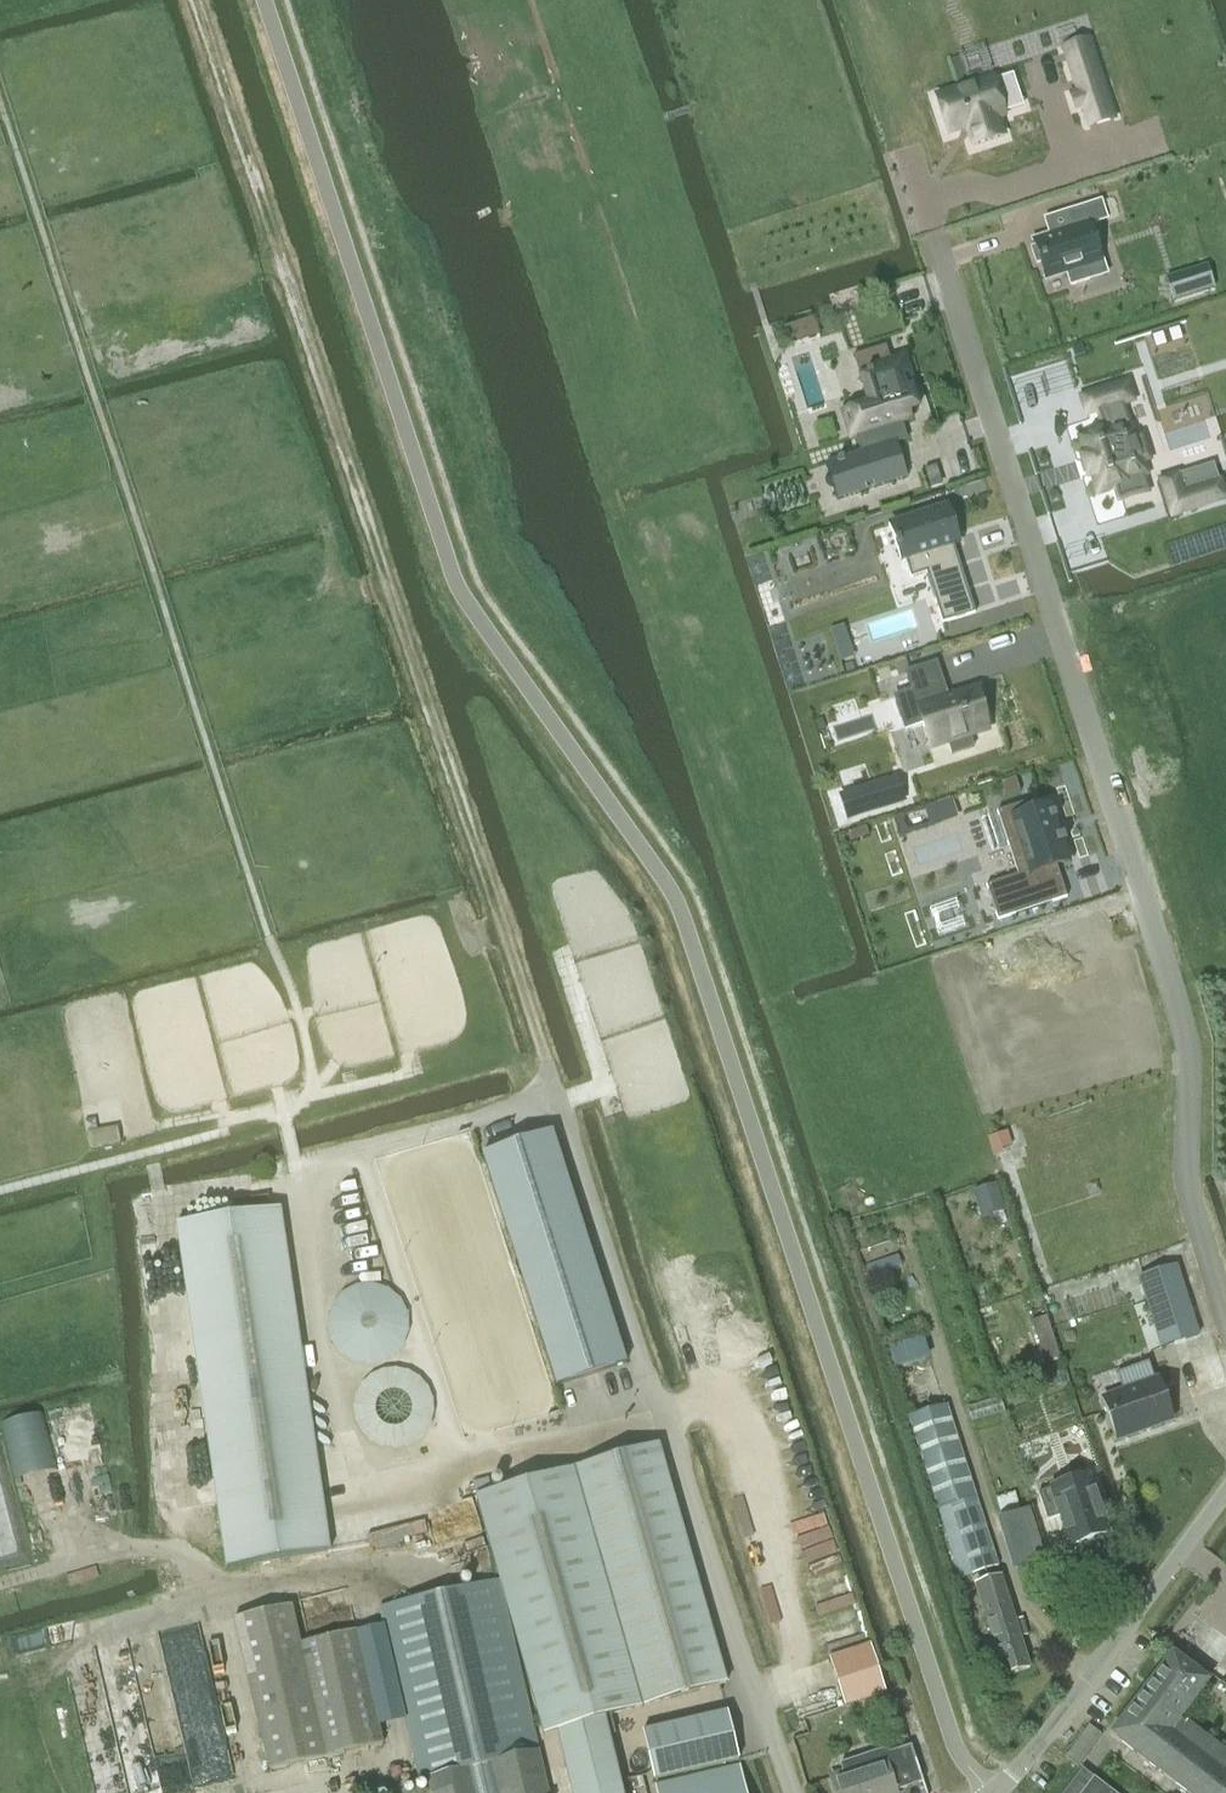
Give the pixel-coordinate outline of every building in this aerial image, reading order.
[(1092,56),(1067,64),(1077,92),(1070,94),(1074,108),(1081,106),(1088,127),(1112,119),(1092,56)] [(991,78),(935,97),(947,134),(968,127),(970,133),(968,134),(972,146),(1002,136),(996,118),(1003,115),(1002,112),(1021,106),(1011,76),(992,82),(991,78)] [(1034,247),(1030,248),(1035,264),(1039,262),(1045,280),(1066,273),(1070,286),(1089,279),(1085,266),(1100,262),(1088,225),(1105,219),(1100,201),(1066,212),(1072,228),(1054,234),(1032,241),(1034,247)] [(1206,268),(1187,274),(1194,294),(1212,289),(1206,268)] [(813,318),(783,328),(789,346),(819,336),(813,318)] [(836,461),(824,464),(836,500),(842,498),(865,491),(864,486),(871,484),(872,488),(906,478),(895,443),(905,440),(899,420),(909,417),(907,410),(916,407),(913,396),(910,387),(907,388),(902,374),(905,373),(901,358),(872,367),(874,373),(870,375),(869,373),(864,375),(864,377),(860,378),(860,377),(858,377),(858,380),(859,380),(867,403),(843,411),(851,436),(854,435),(860,453),(841,459),(841,458),(836,460),(836,461)] [(1126,383),(1080,398),(1086,415),(1096,412),(1097,412),(1103,431),(1080,438),(1085,455),(1080,457),(1087,478),(1092,476),(1097,493),(1124,485),(1123,481),(1144,474),(1139,461),(1146,459),(1139,438),(1132,440),(1128,427),(1127,427),(1120,405),(1131,401),(1126,383)] [(1218,480),(1165,498),(1171,516),(1224,499),(1218,480)] [(945,508),(887,526),(888,531),(891,530),(895,543),(893,543),(896,550),(897,549),(901,563),(904,562),(909,579),(953,565),(947,545),(950,544),(947,535),(954,533),(945,508)] [(962,591),(933,601),(941,624),(974,613),(974,611),(969,613),(962,591)] [(828,630),(832,643),(846,638),(842,626),(828,630)] [(910,691),(893,697),(904,729),(921,723),(929,749),(947,743),(951,754),(972,747),(968,736),(987,730),(973,689),(946,698),(935,663),(904,673),(910,691)] [(894,778),(839,796),(846,819),(902,801),(894,778)] [(1022,873),(1016,875),(985,886),(996,921),(1065,898),(1056,869),(1055,866),(1068,861),(1062,844),(1063,844),(1065,843),(1057,820),(1055,821),(1052,812),(1050,806),(1034,812),(1034,809),(1031,801),(995,813),(1007,846),(1012,845),(1013,848),(1022,873)] [(89,1148),(119,1142),(116,1126),(86,1132),(89,1148)] [(551,1131),(481,1153),(555,1386),(625,1364),(551,1131)] [(1004,1131),(986,1137),(990,1151),(1009,1145),(1004,1131)] [(995,1185),(972,1192),(980,1216),(1002,1208),(995,1185)] [(225,1568),(328,1550),(279,1209),(175,1224),(225,1568)] [(1175,1265),(1137,1277),(1160,1347),(1197,1335),(1175,1265)] [(1046,1317),(1032,1322),(1044,1359),(1058,1354),(1046,1317)] [(924,1334),(890,1345),(896,1365),(930,1355),(924,1334)] [(1122,1391),(1101,1398),(1116,1439),(1171,1420),(1156,1379),(1154,1380),(1122,1391)] [(937,1509),(949,1506),(972,1575),(997,1567),(945,1405),(907,1417),(937,1509)] [(725,1683),(657,1444),(474,1496),(542,1735),(555,1731),(573,1792),(618,1792),(597,1719),(725,1683)] [(1086,1476),(1036,1493),(1046,1521),(1059,1516),(1069,1545),(1105,1532),(1099,1516),(1104,1514),(1096,1491),(1091,1493),(1086,1476)] [(1027,1509),(995,1520),(1011,1570),(1043,1559),(1027,1509)] [(1013,1621),(999,1577),(974,1585),(992,1640),(985,1642),(990,1658),(997,1656),(1003,1675),(1027,1667),(1018,1638),(1025,1636),(1020,1619),(1013,1621)] [(378,1606),(419,1780),(426,1778),(429,1790),(430,1792),(496,1792),(489,1762),(536,1752),(536,1750),(496,1580),(476,1583),(378,1606)] [(289,1606),(232,1620),(267,1771),(381,1744),(354,1631),(298,1644),(289,1606)] [(868,1645),(829,1658),(844,1706),(883,1693),(868,1645)] [(1109,1735),(1185,1792),(1225,1792),(1225,1755),(1185,1723),(1183,1725),(1177,1720),(1207,1681),(1171,1653),(1109,1735)] [(726,1712),(640,1732),(652,1779),(737,1759),(726,1712)] [(1100,1734),(1088,1726),(1065,1758),(1076,1766),(1100,1734)] [(909,1746),(887,1753),(885,1749),(839,1764),(842,1773),(829,1777),(834,1792),(894,1792),(894,1791),(920,1783),(909,1746)] [(489,1762),(496,1792),(546,1792),(536,1752),(489,1762)] [(653,1786),(655,1792),(745,1792),(738,1766),(653,1786)] [(1081,1771),(1064,1792),(1111,1792),(1081,1771)]
